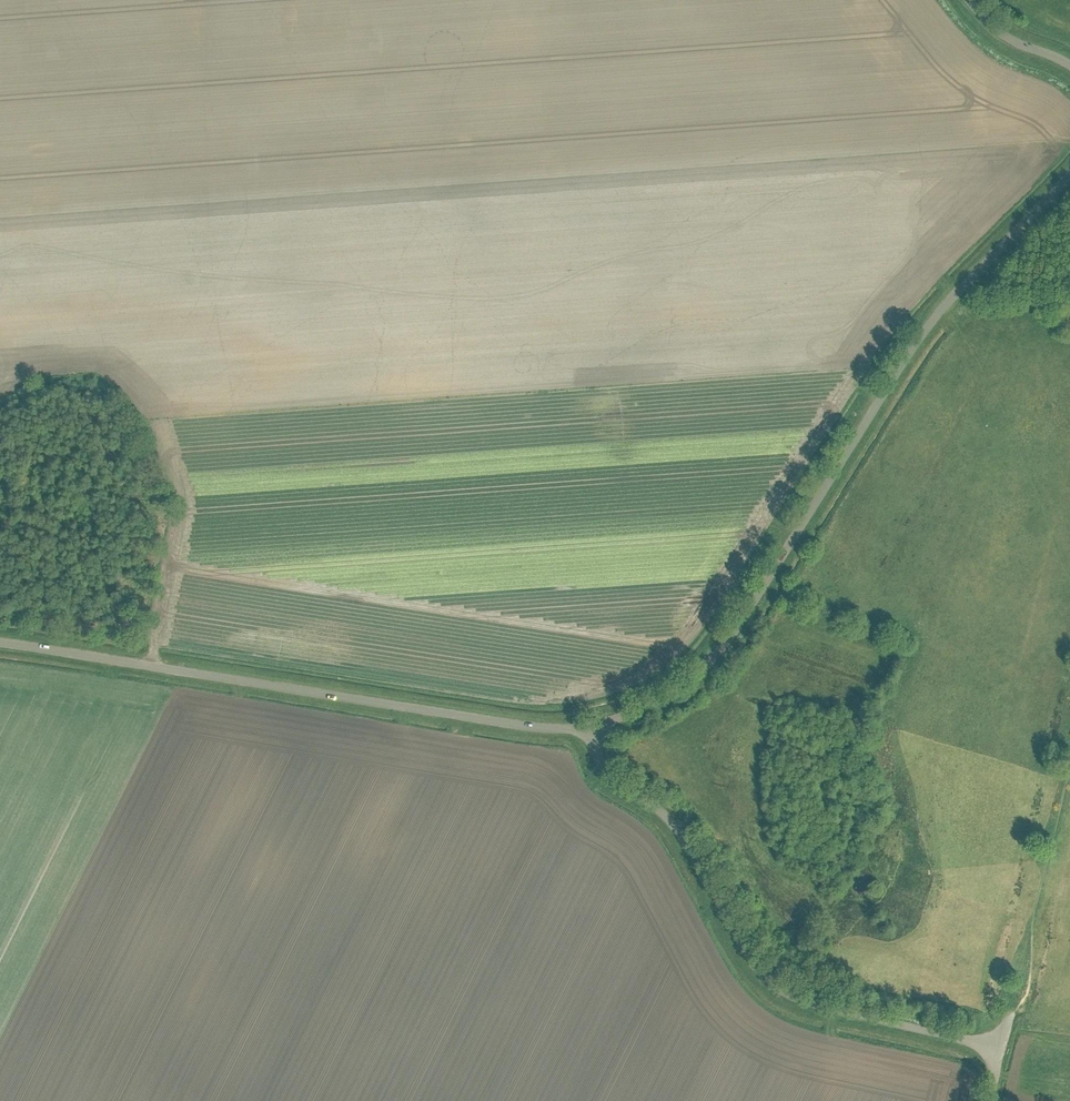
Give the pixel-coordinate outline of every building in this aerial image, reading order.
[(585,744),(590,752),(597,747),(592,739),(585,744)]
